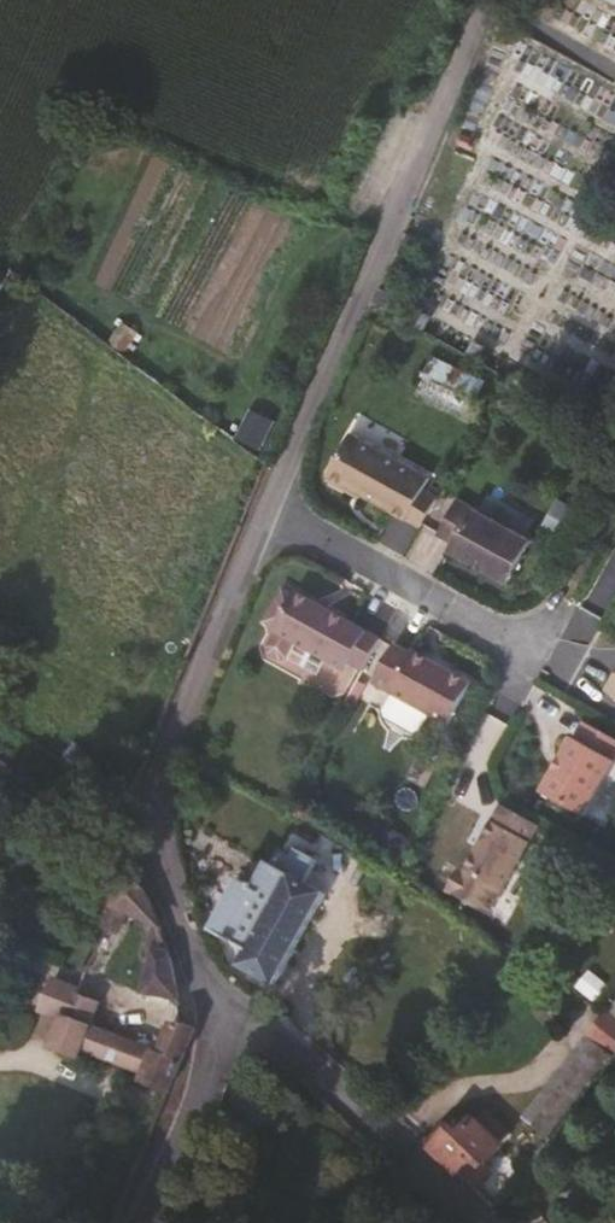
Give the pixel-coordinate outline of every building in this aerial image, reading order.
[(411,395),(462,420),(481,380),(431,355),(411,395)] [(277,424),(253,411),(238,436),(263,450),(277,424)] [(427,485),(434,473),(355,429),(332,471),(335,472),(336,479),(346,485),(354,483),(426,522),(442,493),(427,485)] [(513,579),(535,538),(463,498),(444,532),(460,541),(456,548),(513,579)] [(582,567),(591,552),(580,546),(571,560),(582,567)] [(354,661),(368,669),(384,639),(317,602),(296,640),(350,670),(354,661)] [(420,646),(418,650),(401,641),(380,679),(457,721),(480,679),(457,667),(455,671),(442,664),(444,660),(420,646)] [(614,764),(614,734),(588,719),(579,735),(576,733),(563,756),(566,757),(560,768),(557,767),(544,790),(587,814),(614,764)] [(494,912),(542,823),(505,802),(467,869),(463,867),(451,889),(494,912)] [(317,888),(306,881),(318,859),(297,847),(293,854),(285,870),(272,862),(259,885),(254,887),(242,880),(214,930),(241,945),(239,950),(243,959),(247,961),(245,965),(245,968),(278,986),(328,894),(317,888)] [(293,854),(280,847),(272,862),(285,870),(293,854)] [(317,888),(329,865),(318,859),(306,881),(317,888)] [(150,901),(141,884),(130,868),(104,927),(117,933),(127,912),(153,924),(144,945),(148,948),(139,992),(179,1000),(171,953),(150,901)] [(77,993),(78,989),(52,978),(40,1009),(63,1019),(52,1046),(79,1057),(82,1049),(144,1074),(141,1082),(168,1092),(194,1028),(183,1026),(175,1024),(168,1040),(159,1036),(154,1047),(93,1020),(100,1002),(77,993)] [(608,1015),(591,1036),(614,1056),(614,1021),(608,1015)] [(614,1057),(614,1056),(591,1036),(524,1119),(549,1140),(614,1057)] [(511,1108),(520,1115),(533,1099),(524,1092),(511,1108)] [(487,1131),(476,1121),(475,1123),(468,1117),(457,1128),(449,1120),(426,1143),(465,1182),(502,1147),(499,1144),(503,1141),(490,1128),(487,1131)] [(483,1200),(493,1210),(518,1179),(508,1170),(483,1200)]
